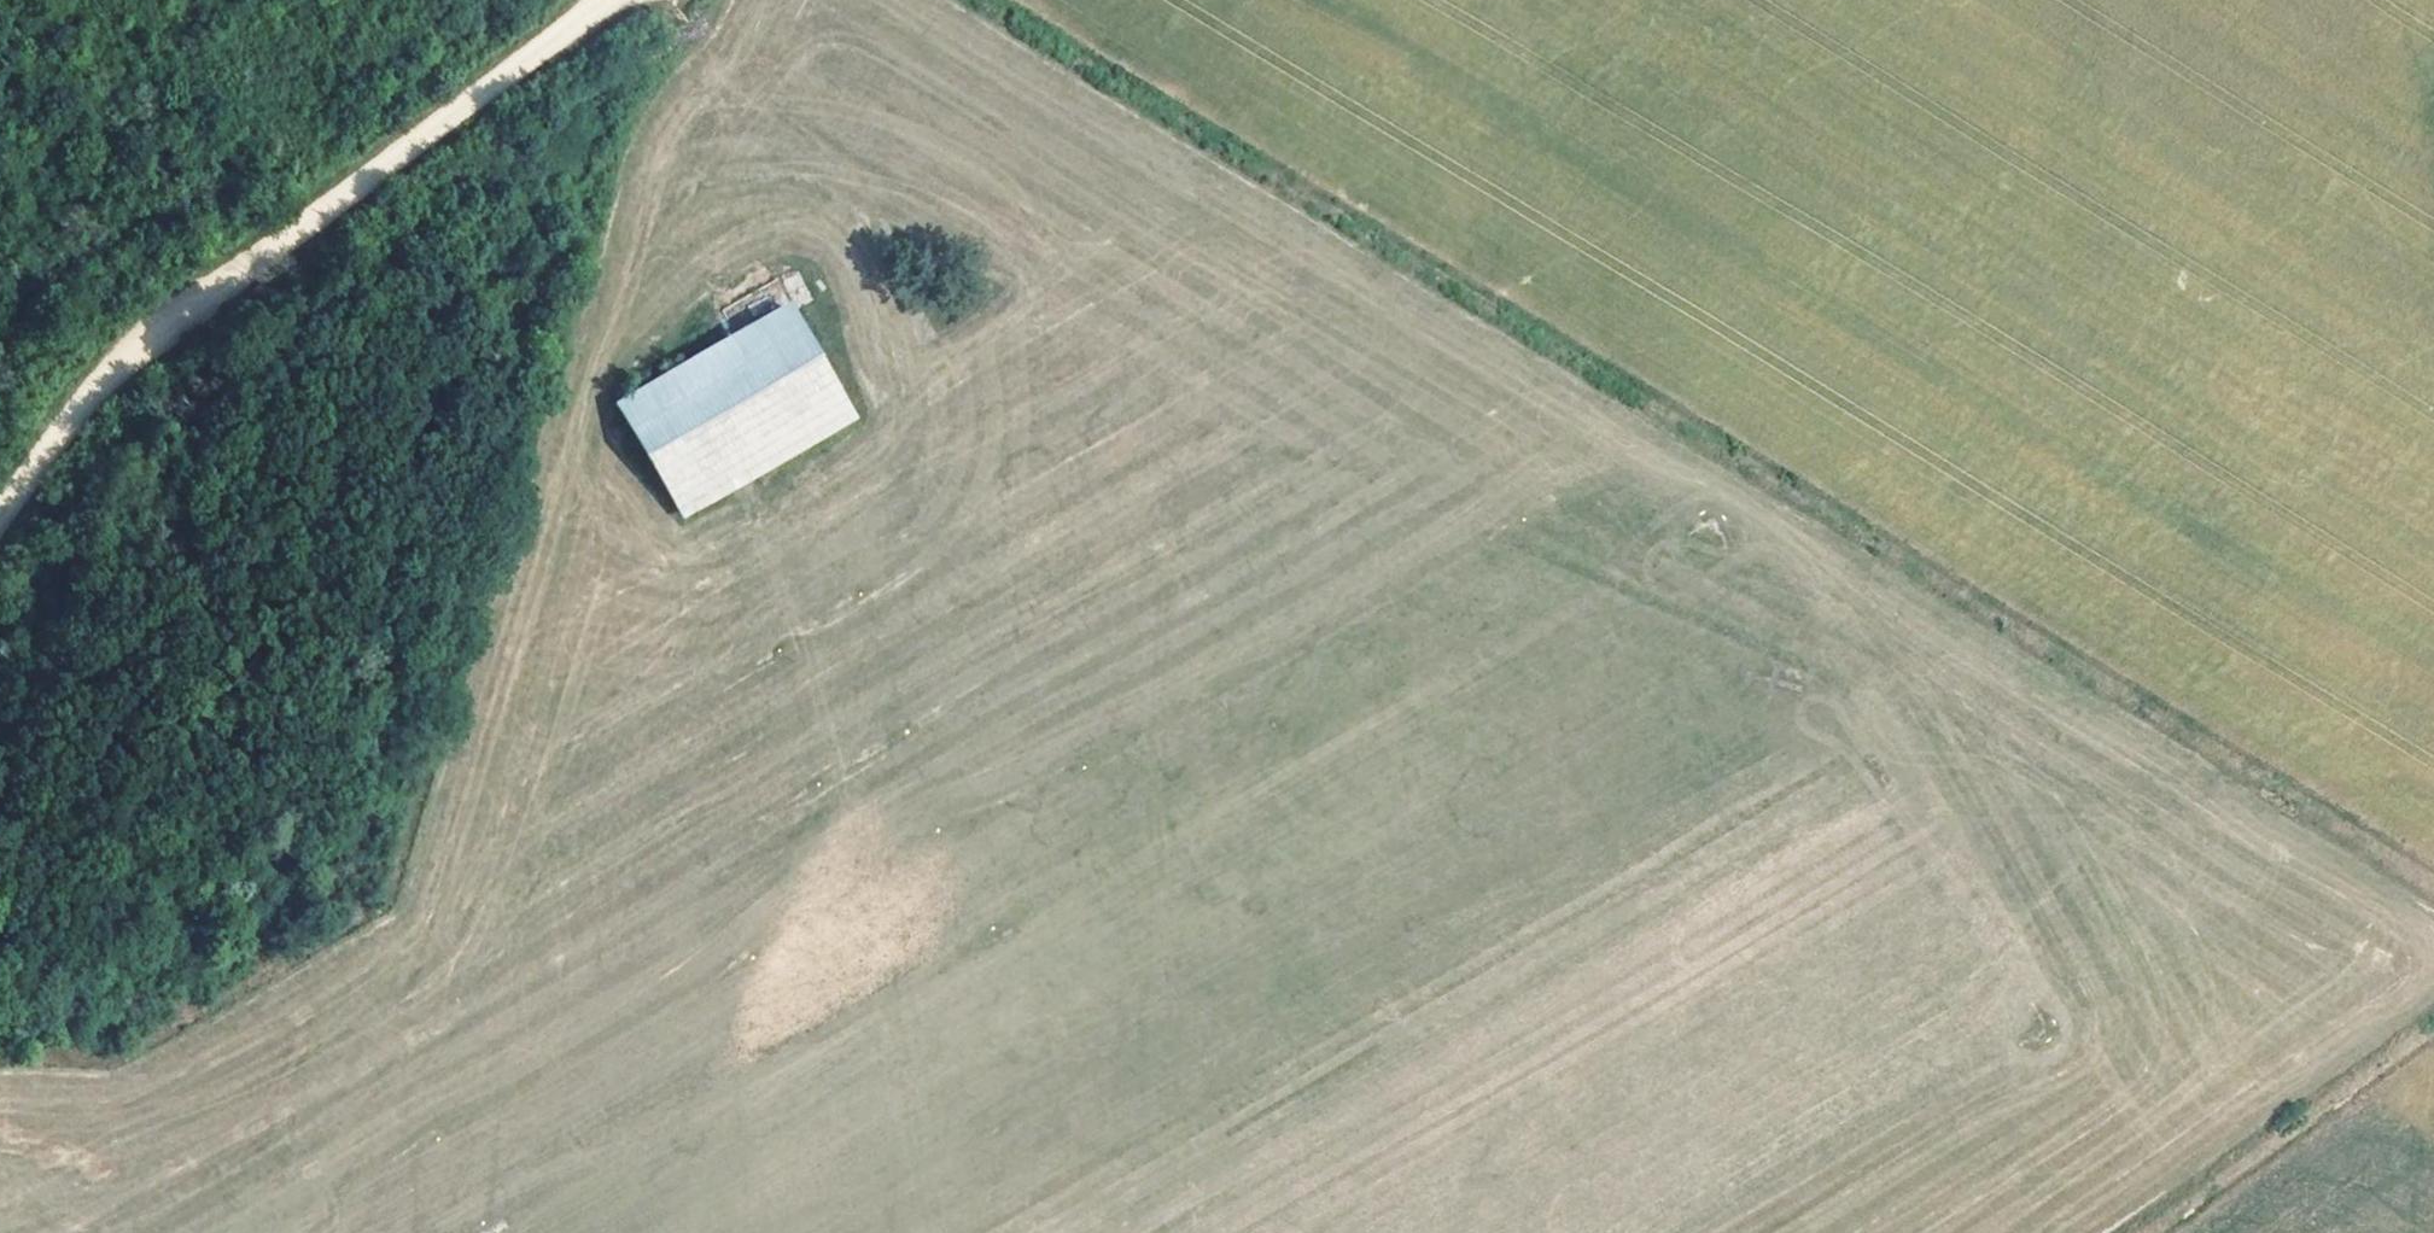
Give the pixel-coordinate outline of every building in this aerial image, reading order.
[(861,421),(781,282),(727,313),(745,345),(629,412),(690,518),(861,421)]
